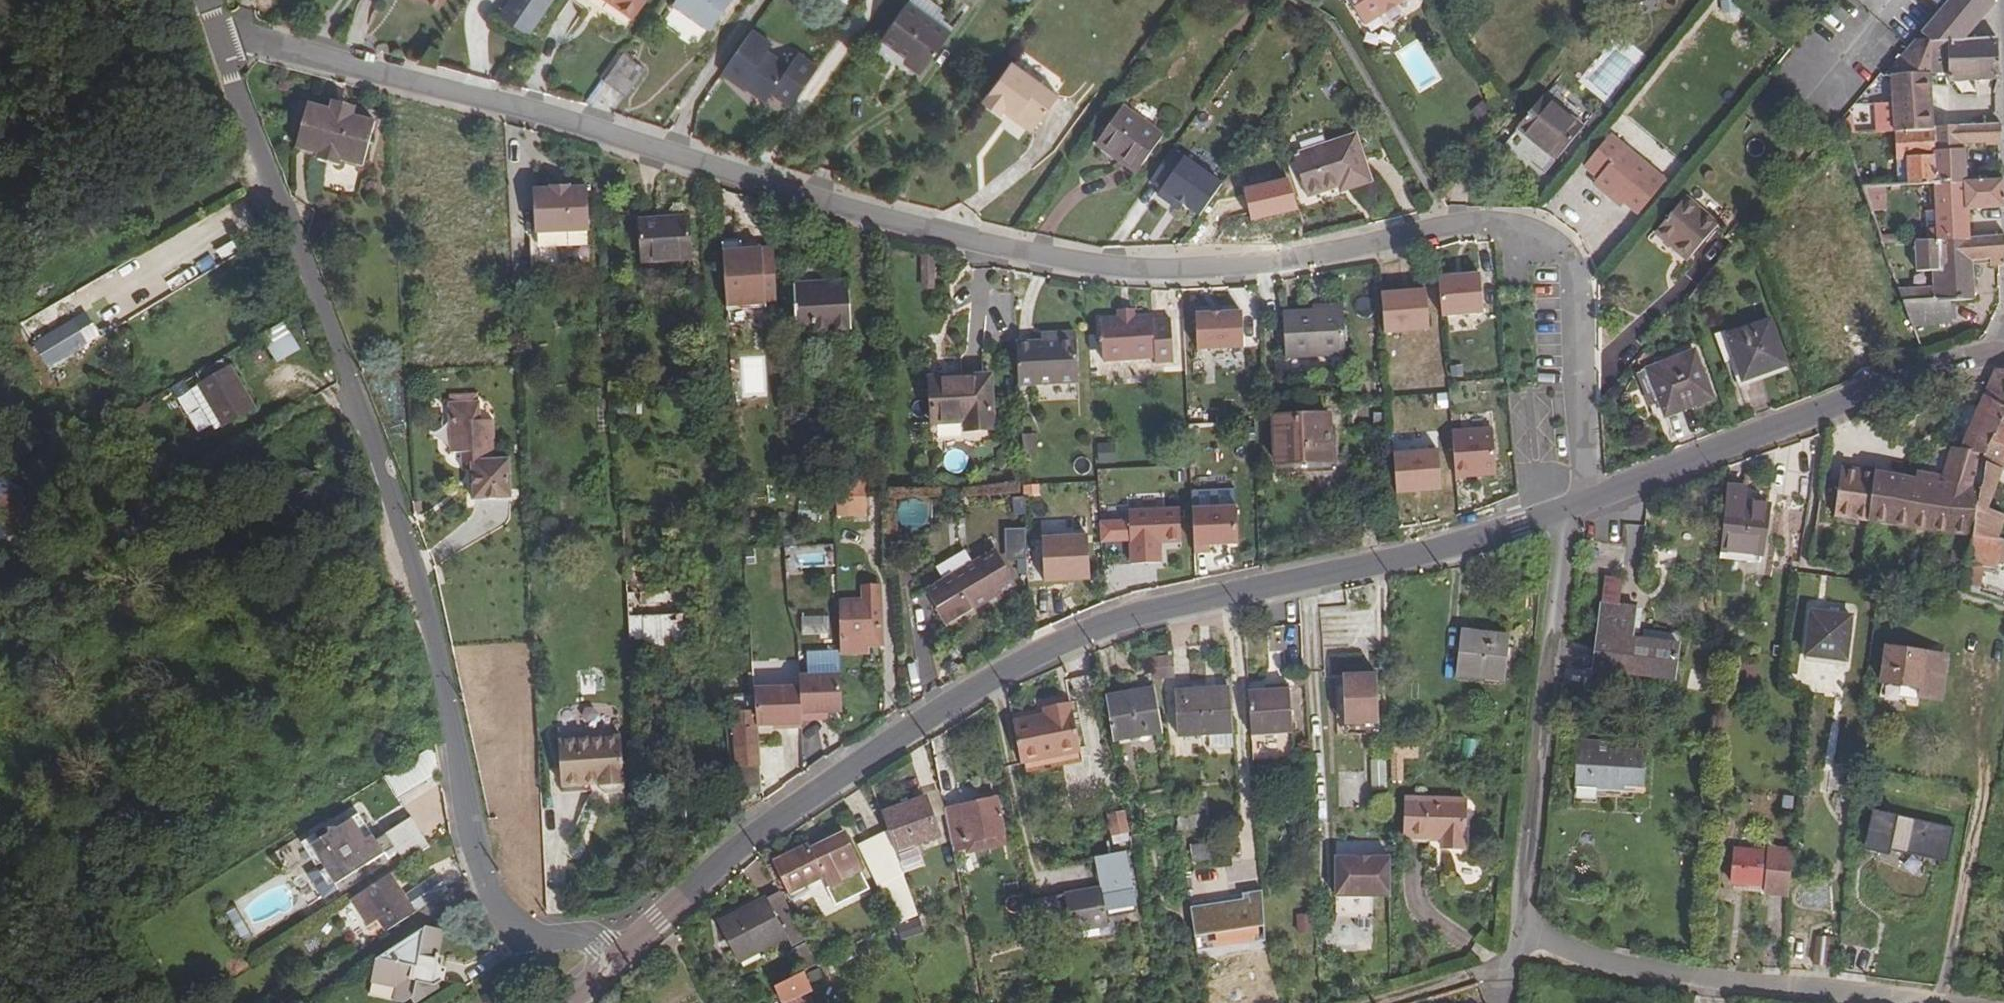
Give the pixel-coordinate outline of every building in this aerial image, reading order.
[(16,0),(0,0),(0,12),(16,0)] [(439,9),(445,0),(425,0),(439,9)] [(553,1),(551,0),(539,0),(535,5),(528,0),(513,0),(502,16),(530,35),(553,1)] [(619,7),(632,16),(644,0),(624,0),(619,7)] [(731,0),(676,0),(673,4),(710,30),(731,0)] [(907,3),(950,33),(952,29),(940,21),(943,17),(939,13),(942,9),(929,0),(910,0),(907,3)] [(1365,28),(1411,0),(1348,0),(1365,28)] [(1636,11),(1660,5),(1659,0),(1634,0),(1636,11)] [(1995,2),(1995,0),(1948,0),(1922,32),(1928,39),(1931,42),(1963,40),(1995,2)] [(950,33),(907,3),(881,38),(908,57),(904,63),(920,74),(950,33)] [(566,7),(552,26),(564,34),(578,15),(566,7)] [(771,92),(789,105),(817,66),(798,53),(789,66),(768,50),(773,43),(752,30),(723,71),(765,101),(771,92)] [(1893,130),(2001,124),(1992,113),(1932,118),(1930,52),(1948,52),(1950,82),(1999,79),(1997,38),(1963,40),(1931,42),(1928,39),(1914,40),(1886,75),(1890,75),(1892,110),(1857,112),(1857,132),(1872,131),(1893,130)] [(643,70),(622,55),(604,79),(626,94),(643,70)] [(1004,104),(1007,106),(1030,74),(1011,59),(982,98),(999,111),(1004,104)] [(1017,121),(1044,84),(1030,74),(1007,106),(1014,112),(1015,119),(1017,121)] [(1044,84),(1017,121),(1024,127),(1032,127),(1056,93),(1044,84)] [(1518,127),(1550,153),(1574,124),(1542,98),(1518,127)] [(331,109),(355,115),(356,111),(332,105),(331,109)] [(957,143),(976,157),(1000,126),(1018,140),(1022,134),(984,106),(957,143)] [(320,161),(323,161),(341,166),(342,162),(360,166),(366,168),(376,125),(357,120),(354,119),(355,115),(331,109),(330,114),(318,111),(308,108),(307,111),(301,109),(295,133),(301,135),(298,151),(321,157),(320,161)] [(1161,137),(1122,108),(1096,144),(1114,157),(1119,151),(1140,167),(1161,137)] [(1574,124),(1550,153),(1557,158),(1581,129),(1574,124)] [(2001,139),(2001,124),(1893,130),(1894,144),(1895,160),(1898,160),(1906,160),(1907,184),(1934,183),(1964,181),(1962,142),(2001,139)] [(1873,145),(1886,145),(1894,144),(1893,130),(1872,131),(1873,145)] [(1591,175),(1617,144),(1608,137),(1582,167),(1591,175)] [(1358,138),(1293,159),(1305,194),(1336,184),(1338,189),(1371,179),(1358,138)] [(1617,144),(1591,175),(1595,179),(1591,184),(1610,200),(1613,197),(1615,199),(1643,165),(1617,144)] [(1894,144),(1886,145),(1886,161),(1895,160),(1894,144)] [(1119,151),(1114,157),(1135,173),(1140,167),(1119,151)] [(1195,221),(1221,184),(1179,154),(1153,192),(1195,221)] [(1906,160),(1898,160),(1900,185),(1907,184),(1906,160)] [(1643,165),(1615,199),(1622,204),(1633,212),(1660,180),(1643,165)] [(1934,183),(1936,230),(1926,230),(1926,241),(1969,238),(1967,209),(2003,206),(2003,197),(2003,178),(1964,181),(1934,183)] [(1663,182),(1660,180),(1633,212),(1636,215),(1663,182)] [(1884,210),(1883,185),(1865,185),(1865,211),(1884,210)] [(571,235),(569,192),(569,189),(551,190),(551,194),(544,194),(546,237),(571,235)] [(569,192),(571,235),(587,234),(585,192),(569,192)] [(537,237),(546,237),(544,194),(534,195),(537,237)] [(1615,199),(1613,202),(1619,208),(1622,204),(1615,199)] [(1715,224),(1686,199),(1657,234),(1685,259),(1715,224)] [(657,221),(660,260),(692,258),(689,219),(657,221)] [(660,260),(657,221),(641,222),(643,261),(660,260)] [(1951,300),(1971,299),(1971,261),(1989,261),(1989,265),(2003,264),(2003,236),(1969,238),(1926,241),(1914,242),(1915,272),(1932,272),(1932,291),(1916,291),(1916,288),(1899,289),(1904,302),(1951,300)] [(722,244),(727,311),(777,309),(774,252),(741,254),(740,243),(722,244)] [(919,254),(917,288),(934,289),(935,255),(919,254)] [(1433,315),(1478,313),(1477,272),(1432,273),(1433,315)] [(847,282),(825,284),(827,333),(850,332),(847,282)] [(813,334),(827,333),(825,284),(795,285),(797,331),(813,330),(813,334)] [(1374,289),(1375,332),(1425,331),(1424,287),(1374,289)] [(1951,300),(1904,302),(1912,327),(1951,325),(1951,300)] [(1242,309),(1188,310),(1188,349),(1243,348),(1242,309)] [(1343,312),(1284,315),(1285,359),(1345,356),(1343,312)] [(47,333),(59,353),(81,340),(70,320),(47,333)] [(1153,320),(1101,323),(1103,365),(1155,362),(1155,367),(1173,366),(1170,325),(1153,326),(1153,320)] [(1786,364),(1770,320),(1728,336),(1744,379),(1786,364)] [(299,349),(282,322),(260,335),(277,363),(299,349)] [(1066,381),(1063,332),(1055,333),(1055,341),(1016,343),(1018,384),(1066,381)] [(1063,332),(1066,381),(1078,380),(1075,332),(1063,332)] [(1710,397),(1693,352),(1647,369),(1661,403),(1665,414),(1710,397)] [(225,356),(196,375),(201,381),(196,394),(214,421),(229,423),(256,406),(225,356)] [(964,430),(983,429),(980,375),(959,377),(958,360),(935,362),(939,423),(964,421),(964,430)] [(939,423),(935,362),(932,362),(933,378),(930,379),(932,423),(939,423)] [(1649,407),(1661,403),(1647,369),(1636,373),(1649,407)] [(1995,369),(1988,382),(1958,449),(1985,454),(2002,423),(2003,424),(2003,371),(1995,369)] [(990,375),(980,375),(983,429),(992,429),(990,375)] [(480,401),(447,403),(449,453),(460,452),(461,471),(470,471),(471,501),(512,499),(509,458),(496,459),(494,419),(481,420),(480,401)] [(1461,429),(1447,429),(1447,478),(1493,477),(1492,415),(1461,415),(1461,429)] [(1328,416),(1273,418),(1275,462),(1330,460),(1328,416)] [(2002,423),(1985,454),(1982,463),(2003,472),(2003,424),(2002,423)] [(1021,434),(1022,454),(1034,453),(1033,433),(1021,434)] [(1387,492),(1439,490),(1438,448),(1386,450),(1387,492)] [(1971,537),(1982,463),(1985,454),(1958,449),(1950,449),(1940,482),(1842,466),(1834,517),(1953,536),(1971,539),(1971,537)] [(173,479),(182,474),(174,460),(164,466),(173,479)] [(2003,521),(2003,472),(1982,463),(1971,537),(1997,540),(2003,521)] [(838,512),(861,511),(859,477),(838,478),(838,512)] [(32,520),(22,503),(14,491),(6,479),(0,482),(0,516),(10,534),(32,520)] [(1760,558),(1765,504),(1743,502),(1745,488),(1726,486),(1720,555),(1760,558)] [(1237,506),(1193,512),(1196,561),(1211,559),(1210,552),(1239,548),(1237,506)] [(640,511),(621,511),(623,537),(630,647),(664,646),(660,584),(639,585),(638,537),(652,537),(652,543),(659,543),(657,527),(657,510),(640,511)] [(1130,520),(1133,573),(1162,572),(1161,552),(1183,550),(1181,517),(1130,520)] [(657,527),(659,543),(668,542),(667,527),(657,527)] [(1020,529),(1002,529),(1002,561),(1021,561),(1020,529)] [(1996,570),(2001,540),(1997,540),(1971,537),(1971,539),(1966,569),(1963,589),(1998,600),(2003,571),(1996,570)] [(1042,542),(1044,586),(1090,584),(1088,540),(1042,542)] [(783,552),(784,568),(828,566),(828,550),(783,552)] [(944,625),(1013,590),(997,554),(926,591),(944,625)] [(1605,578),(1601,609),(1593,670),(1668,679),(1673,643),(1644,639),(1632,638),(1636,607),(1618,604),(1621,579),(1605,578)] [(682,645),(679,583),(660,584),(664,646),(682,645)] [(679,583),(682,645),(684,645),(683,614),(691,614),(690,583),(679,583)] [(865,645),(868,645),(865,588),(862,588),(863,602),(841,603),(841,630),(838,630),(839,655),(865,654),(865,645)] [(865,588),(868,645),(879,644),(877,588),(865,588)] [(1850,616),(1810,611),(1805,656),(1844,660),(1850,616)] [(826,634),(825,615),(798,616),(799,635),(826,634)] [(1510,637),(1462,632),(1458,676),(1505,681),(1510,637)] [(1673,680),(1677,643),(1673,643),(1668,679),(1673,680)] [(1939,700),(1944,656),(1885,648),(1881,683),(1918,688),(1918,698),(1939,700)] [(1169,653),(1150,656),(1153,674),(1172,670),(1169,653)] [(748,700),(733,702),(738,794),(760,793),(752,672),(746,672),(748,700)] [(1378,674),(1344,676),(1346,726),(1379,724),(1378,674)] [(1250,694),(1253,738),(1295,733),(1291,686),(1275,687),(1276,692),(1250,694)] [(1156,689),(1107,697),(1115,741),(1162,734),(1156,689)] [(1231,733),(1234,733),(1231,689),(1178,691),(1180,737),(1210,735),(1210,746),(1232,745),(1231,733)] [(1045,709),(1014,715),(1022,757),(1026,756),(1081,744),(1072,697),(1044,701),(1045,709)] [(736,794),(738,794),(733,702),(724,702),(728,767),(734,767),(736,794)] [(620,737),(557,741),(561,787),(585,785),(585,780),(599,780),(599,785),(599,791),(603,794),(604,796),(619,795),(623,790),(620,737)] [(1623,785),(1626,786),(1642,787),(1645,752),(1619,751),(1620,745),(1579,742),(1575,788),(1622,792),(1623,785)] [(1082,756),(1081,744),(1026,756),(1027,766),(1082,756)] [(419,769),(398,781),(407,794),(428,781),(419,769)] [(925,798),(881,814),(893,846),(896,853),(939,836),(925,798)] [(996,799),(945,811),(954,854),(1006,845),(996,799)] [(1467,800),(1407,799),(1405,837),(1443,839),(1442,848),(1465,848),(1467,800)] [(1868,808),(1859,849),(1886,855),(1887,850),(1947,863),(1953,828),(1868,808)] [(1109,844),(1127,841),(1122,810),(1105,813),(1109,844)] [(1176,818),(1178,832),(1206,828),(1205,814),(1176,818)] [(366,844),(371,839),(357,818),(351,822),(366,844)] [(398,855),(405,864),(429,849),(410,819),(374,844),(371,839),(366,844),(351,822),(336,832),(329,832),(328,837),(308,851),(319,867),(310,873),(312,876),(306,880),(322,904),(337,894),(333,889),(384,856),(394,849),(398,855)] [(808,847),(775,864),(790,895),(825,880),(830,890),(864,873),(845,835),(811,852),(808,847)] [(1190,862),(1208,859),(1205,842),(1187,845),(1190,862)] [(896,853),(893,846),(866,855),(878,885),(905,877),(896,853)] [(388,862),(398,855),(394,849),(384,856),(388,862)] [(1137,905),(1146,903),(1136,850),(1126,853),(1137,905)] [(1791,854),(1767,852),(1766,856),(1733,852),(1730,883),(1763,887),(1762,894),(1787,897),(1791,854)] [(1126,853),(1095,858),(1101,887),(1066,894),(1074,932),(1110,924),(1108,911),(1137,905),(1126,853)] [(1392,897),(1393,857),(1338,859),(1338,898),(1392,897)] [(380,929),(412,907),(390,874),(353,899),(369,923),(375,920),(380,929)] [(806,940),(782,893),(720,924),(741,963),(788,939),(792,946),(806,940)] [(1263,896),(1190,903),(1198,950),(1268,943),(1263,896)] [(231,906),(221,914),(241,940),(251,932),(231,906)] [(383,934),(416,912),(412,907),(380,929),(383,934)] [(1305,934),(1320,933),(1319,917),(1305,918),(1305,934)] [(441,931),(423,928),(377,958),(372,981),(397,986),(392,1000),(402,1002),(413,995),(418,1002),(440,988),(436,982),(443,978),(445,970),(439,970),(435,961),(441,931)] [(1838,938),(1816,936),(1813,965),(1834,968),(1838,938)] [(774,987),(780,1002),(806,1002),(802,996),(813,992),(804,971),(774,987)]
